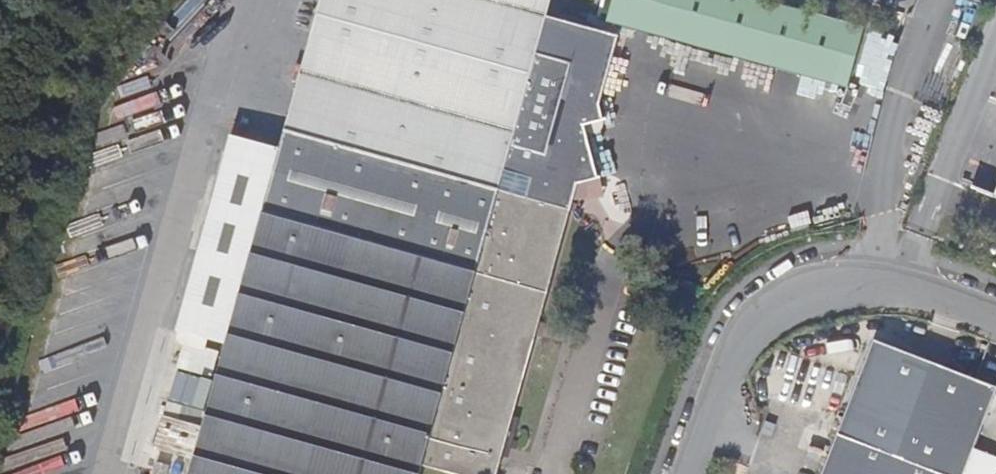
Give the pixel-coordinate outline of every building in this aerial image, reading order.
[(208,402),(201,424),(165,413),(155,447),(193,457),(188,473),(420,473),(423,464),(461,473),(497,473),(578,183),(800,124),(785,70),(605,117),(601,101),(619,34),(548,14),(551,0),(320,0),(279,145),(231,132),(176,327),(178,328),(208,337),(225,341),(212,390),(208,402)] [(995,394),(995,386),(875,340),(824,473),(965,473),(995,394)] [(205,348),(182,342),(176,362),(209,372),(215,352),(205,348)] [(165,390),(208,402),(212,390),(169,378),(165,390)] [(807,401),(802,416),(835,428),(840,413),(807,401)]
